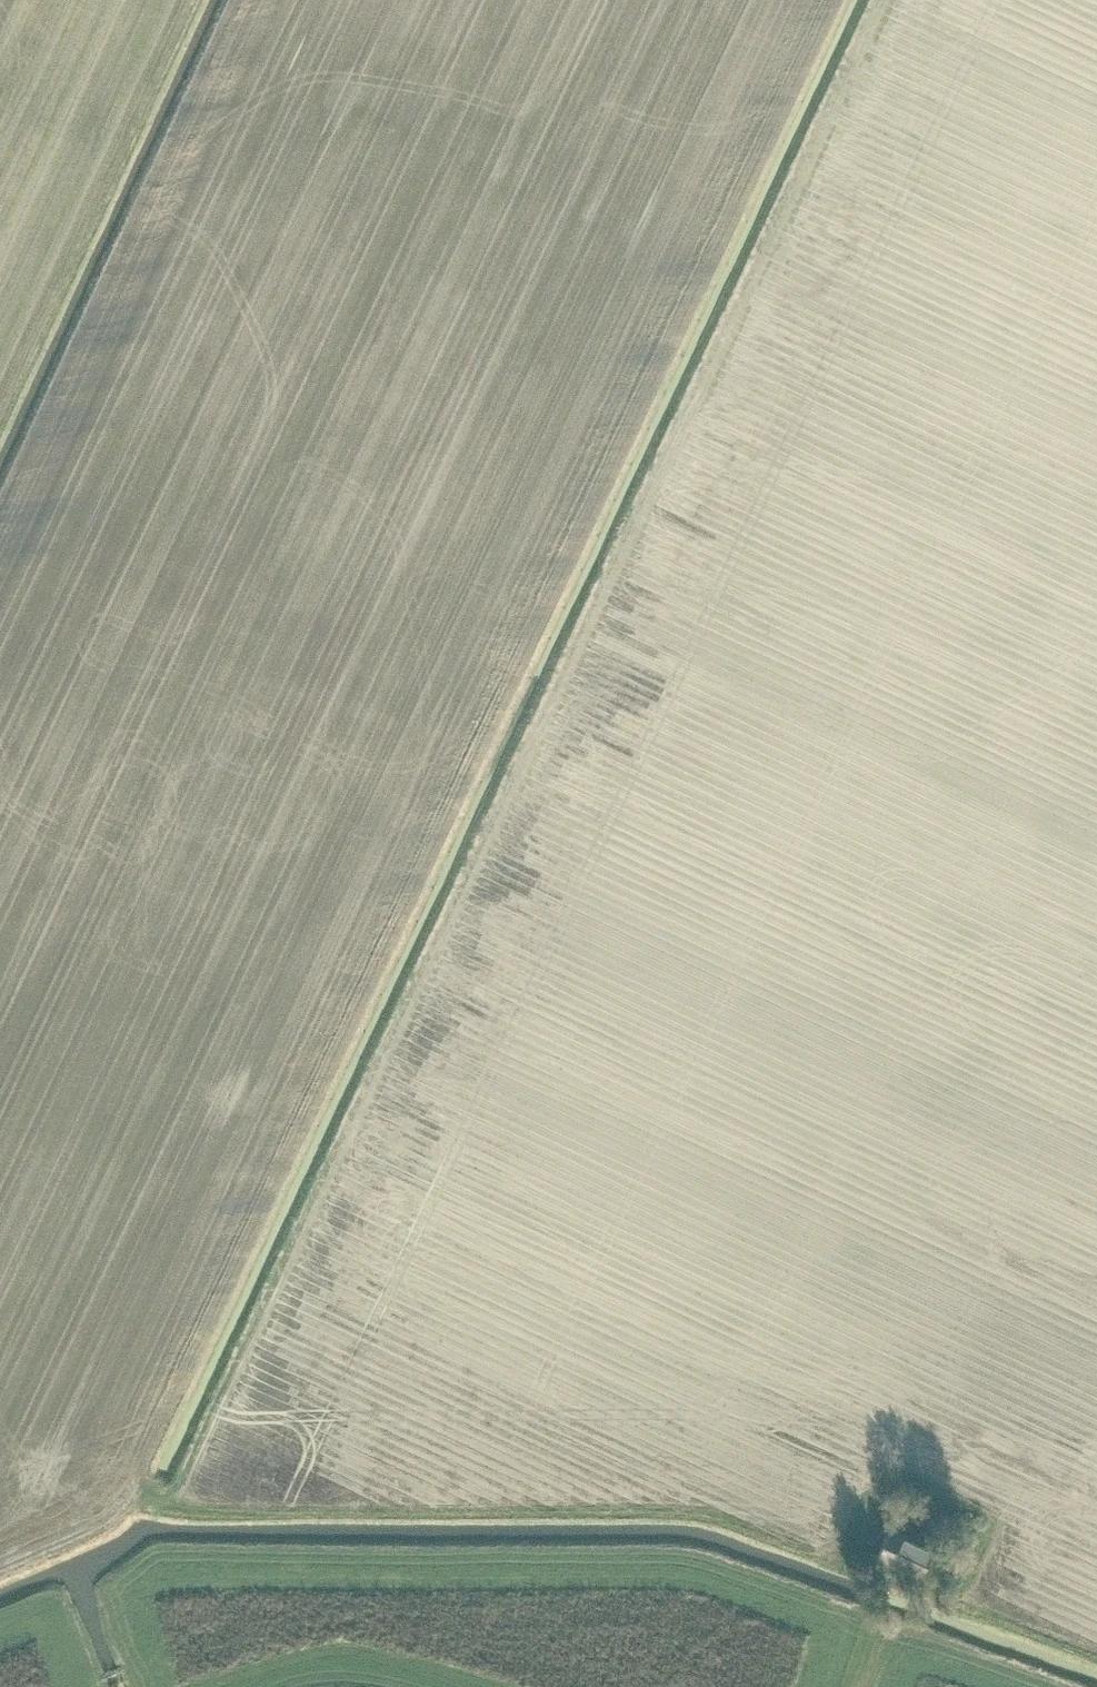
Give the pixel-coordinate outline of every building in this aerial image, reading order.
[(933,1536),(906,1523),(902,1533),(890,1528),(877,1556),(920,1575),(933,1547),(928,1545),(933,1536)]
